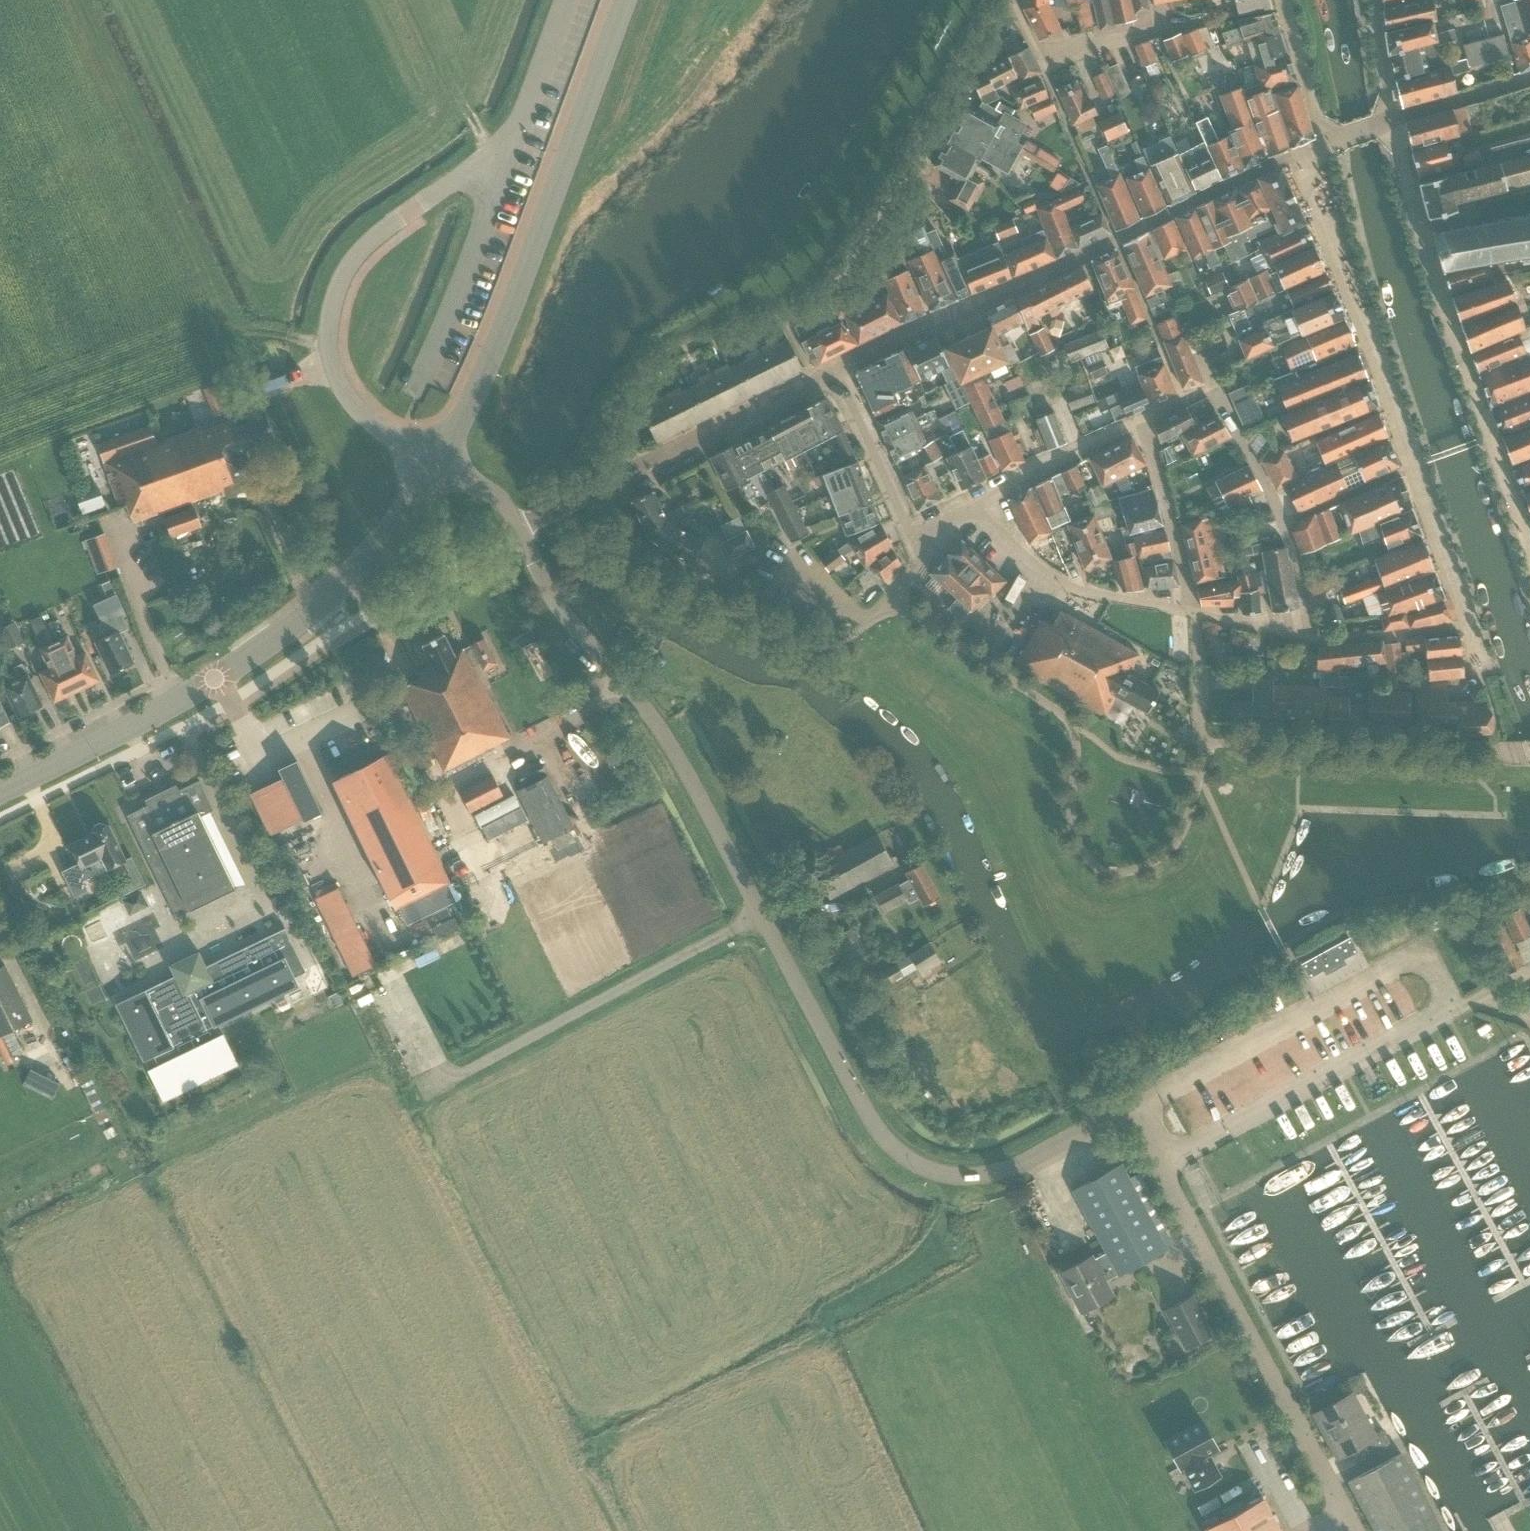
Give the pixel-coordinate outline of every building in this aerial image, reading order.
[(1024,9),(1040,40),(1061,30),(1049,6),(1064,6),(1064,0),(1024,0),(1024,9)] [(1108,0),(1093,0),(1101,31),(1115,28),(1108,0)] [(1115,25),(1136,20),(1131,0),(1109,0),(1115,25)] [(1148,0),(1133,0),(1136,14),(1150,10),(1148,0)] [(1238,15),(1273,9),(1270,0),(1235,0),(1238,15)] [(1384,8),(1387,32),(1437,20),(1434,0),(1423,0),(1384,8)] [(1465,12),(1485,7),(1483,0),(1461,0),(1465,12)] [(1515,1),(1500,6),(1512,43),(1519,73),(1529,69),(1529,18),(1524,0),(1515,0),(1515,1)] [(1069,31),(1088,30),(1085,2),(1066,4),(1069,31)] [(1485,8),(1479,10),(1482,21),(1488,19),(1485,8)] [(1257,44),(1259,52),(1262,61),(1286,53),(1273,13),(1248,18),(1238,19),(1240,27),(1221,33),(1226,45),(1248,38),(1250,46),(1257,44)] [(1454,29),(1436,34),(1433,22),(1386,33),(1389,50),(1424,41),(1426,48),(1430,47),(1438,45),(1457,40),(1454,29)] [(1206,49),(1197,29),(1183,35),(1192,55),(1206,49)] [(1163,39),(1173,61),(1189,53),(1179,32),(1163,39)] [(1504,34),(1463,45),(1467,59),(1469,67),(1510,56),(1504,34)] [(1148,77),(1160,73),(1155,61),(1156,61),(1149,39),(1134,45),(1142,66),(1144,65),(1148,77)] [(1390,53),(1395,79),(1444,67),(1438,45),(1430,47),(1426,48),(1424,41),(1389,50),(1390,53)] [(1262,61),(1259,52),(1257,44),(1250,46),(1259,84),(1262,93),(1268,94),(1267,90),(1296,81),(1288,54),(1286,55),(1286,53),(1262,61)] [(1029,47),(1009,58),(1022,83),(1042,73),(1029,47)] [(999,97),(995,88),(1018,77),(1009,58),(985,69),(988,76),(974,82),(983,102),(984,105),(987,103),(999,97)] [(1395,79),(1396,80),(1395,81),(1398,90),(1402,107),(1402,108),(1458,92),(1453,75),(1470,70),(1469,67),(1467,59),(1453,62),(1449,63),(1450,65),(1444,67),(1395,79)] [(1106,70),(1118,97),(1130,92),(1118,64),(1106,70)] [(1093,76),(1103,99),(1116,93),(1105,71),(1093,76)] [(1086,101),(1075,79),(1056,87),(1077,132),(1096,123),(1092,116),(1097,114),(1089,99),(1086,101)] [(1041,80),(1013,91),(1021,109),(1032,104),(1049,97),(1041,80)] [(1268,94),(1262,93),(1259,84),(1244,90),(1268,158),(1290,148),(1280,119),(1271,94),(1268,94)] [(1314,138),(1298,86),(1271,94),(1280,119),(1282,119),(1292,147),(1314,138)] [(1221,95),(1233,129),(1228,131),(1245,169),(1268,158),(1243,88),(1221,95)] [(1049,97),(1032,104),(1037,115),(1055,107),(1051,96),(1049,97)] [(983,102),(977,112),(967,107),(956,126),(1005,154),(1012,141),(1014,143),(1026,123),(1011,115),(1014,109),(998,101),(994,108),(987,103),(984,105),(983,102)] [(1411,148),(1411,149),(1446,139),(1460,136),(1465,134),(1472,132),(1467,113),(1478,111),(1476,103),(1405,122),(1410,141),(1411,148)] [(1098,121),(1107,140),(1128,131),(1119,111),(1098,121)] [(1196,123),(1222,179),(1244,169),(1229,135),(1219,140),(1208,117),(1196,123)] [(1507,139),(1507,138),(1518,135),(1514,122),(1494,127),(1498,141),(1507,139)] [(1014,143),(1012,141),(1005,154),(956,126),(945,146),(978,164),(984,152),(989,155),(987,159),(1007,171),(1021,147),(1014,143)] [(1170,157),(1151,165),(1170,205),(1196,192),(1179,155),(1170,136),(1159,141),(1164,151),(1167,150),(1170,157)] [(1479,151),(1482,162),(1465,166),(1467,171),(1420,183),(1429,218),(1456,211),(1454,202),(1529,182),(1529,138),(1479,151)] [(1412,150),(1418,176),(1461,164),(1458,153),(1450,155),(1446,141),(1412,150)] [(1205,142),(1179,155),(1196,192),(1222,179),(1205,142)] [(1123,180),(1107,145),(1098,149),(1111,177),(1097,184),(1117,231),(1140,220),(1123,180)] [(945,146),(934,166),(961,180),(950,200),(968,210),(984,182),(971,175),(978,164),(945,146)] [(1482,162),(1479,151),(1463,156),(1465,166),(1482,162)] [(1140,173),(1127,179),(1144,217),(1166,207),(1150,169),(1143,156),(1135,160),(1140,173)] [(1258,178),(1236,189),(1235,189),(1213,200),(1229,236),(1228,237),(1230,241),(1231,240),(1239,258),(1247,254),(1242,243),(1250,239),(1279,226),(1283,233),(1305,223),(1281,168),(1258,178)] [(1057,258),(1111,233),(1102,213),(1070,228),(1063,210),(1085,200),(1080,190),(1037,208),(1057,258)] [(1231,240),(1230,241),(1228,237),(1229,236),(1213,200),(1197,207),(1215,248),(1224,244),(1232,261),(1239,258),(1231,240)] [(1209,268),(1221,263),(1215,248),(1197,207),(1176,218),(1194,257),(1205,252),(1210,263),(1207,264),(1209,268)] [(1433,234),(1443,272),(1489,264),(1489,266),(1491,266),(1491,263),(1505,261),(1506,264),(1507,263),(1507,261),(1519,259),(1520,261),(1521,261),(1521,258),(1529,257),(1529,217),(1528,217),(1527,215),(1526,215),(1526,217),(1514,220),(1514,217),(1512,217),(1512,220),(1500,222),(1500,219),(1498,220),(1498,222),(1484,225),(1483,222),(1482,223),(1482,225),(1468,228),(1467,225),(1465,225),(1466,228),(1452,230),(1451,228),(1449,228),(1450,231),(1435,233),(1434,230),(1432,231),(1433,234)] [(993,225),(998,239),(1017,232),(1012,218),(993,225)] [(1173,220),(1151,230),(1164,259),(1186,249),(1173,220)] [(1263,252),(1270,267),(1315,247),(1305,224),(1281,235),(1280,232),(1256,242),(1258,249),(1256,250),(1258,254),(1263,252)] [(923,255),(909,261),(931,311),(957,299),(923,228),(912,233),(923,255)] [(935,229),(926,233),(934,250),(958,299),(971,293),(954,253),(948,256),(943,246),(935,229)] [(1025,246),(1007,254),(1015,276),(1055,259),(1046,238),(1044,239),(1041,229),(1021,237),(1025,246)] [(1148,232),(1123,245),(1141,286),(1146,296),(1171,285),(1148,232)] [(999,242),(978,251),(957,259),(972,293),(1012,277),(999,242)] [(1228,295),(1235,311),(1278,292),(1271,274),(1277,272),(1284,289),(1324,270),(1315,247),(1229,287),(1231,293),(1228,295)] [(1130,318),(1144,312),(1134,288),(1135,288),(1116,248),(1092,261),(1107,299),(1108,303),(1122,298),(1130,318)] [(1445,273),(1451,293),(1494,279),(1489,266),(1489,264),(1445,273)] [(1037,317),(1088,292),(1089,294),(1094,292),(1093,289),(1082,266),(1025,295),(1015,299),(1028,329),(1040,323),(1037,317)] [(1334,292),(1325,270),(1278,292),(1235,311),(1228,314),(1246,358),(1273,346),(1273,345),(1344,316),(1334,292)] [(907,271),(884,280),(902,323),(925,313),(907,271)] [(1204,279),(1210,293),(1228,285),(1222,271),(1204,279)] [(1507,279),(1452,297),(1471,351),(1525,328),(1507,279)] [(850,313),(839,291),(831,301),(840,319),(845,316),(850,313)] [(887,295),(866,305),(880,334),(902,323),(887,295)] [(1147,300),(1153,314),(1163,310),(1156,296),(1147,300)] [(986,313),(995,335),(1024,322),(1015,299),(986,313)] [(880,334),(866,305),(850,313),(845,316),(859,344),(880,334)] [(1199,305),(1182,309),(1185,321),(1202,316),(1199,305)] [(818,358),(818,359),(825,362),(858,345),(841,322),(832,326),(826,313),(817,318),(823,328),(816,332),(817,334),(808,339),(802,343),(811,361),(818,358)] [(1183,334),(1176,316),(1157,324),(1164,342),(1183,334)] [(1344,317),(1280,343),(1292,371),(1284,374),(1271,379),(1274,387),(1298,377),(1296,371),(1355,344),(1344,317)] [(1050,320),(1048,329),(1050,333),(1059,335),(1063,320),(1055,318),(1050,320)] [(1043,327),(1031,333),(1040,351),(1052,345),(1043,327)] [(1521,342),(1529,338),(1529,327),(1471,352),(1479,375),(1527,356),(1521,342)] [(946,349),(953,363),(958,374),(959,377),(985,430),(1004,421),(981,372),(996,365),(1004,382),(1013,378),(1006,362),(1005,361),(998,343),(992,328),(946,349)] [(1101,328),(1064,342),(1071,361),(1108,347),(1101,328)] [(1164,342),(1183,388),(1203,383),(1183,334),(1164,342)] [(953,363),(949,365),(936,336),(907,350),(920,379),(942,369),(948,382),(959,377),(958,374),(953,363)] [(1005,361),(1006,362),(1016,358),(1008,338),(998,343),(1005,361)] [(774,347),(772,343),(761,348),(778,383),(803,371),(788,340),(774,347)] [(778,383),(761,348),(751,353),(752,357),(739,363),(754,395),(778,383)] [(906,350),(878,363),(856,373),(875,415),(900,404),(900,402),(906,399),(902,389),(920,381),(906,350)] [(1359,354),(1278,387),(1288,413),(1369,379),(1359,354)] [(1086,362),(1092,378),(1108,373),(1102,356),(1086,362)] [(1162,356),(1135,367),(1150,405),(1177,395),(1162,356)] [(1528,358),(1480,376),(1491,406),(1529,390),(1529,357),(1528,358)] [(739,363),(726,370),(724,366),(713,371),(731,406),(754,395),(739,363)] [(731,406),(713,371),(703,376),(705,380),(691,387),(707,418),(731,406)] [(1369,380),(1281,416),(1291,441),(1378,407),(1369,380)] [(1084,385),(1064,393),(1070,407),(1089,400),(1084,385)] [(1254,396),(1249,385),(1229,393),(1234,404),(1254,396)] [(707,418),(691,387),(678,394),(676,390),(665,395),(683,430),(707,418)] [(1142,387),(1120,397),(1118,392),(1105,398),(1116,421),(1150,406),(1142,387)] [(1492,409),(1502,437),(1529,426),(1529,393),(1492,409)] [(665,395),(655,400),(657,404),(643,411),(658,442),(683,430),(665,395)] [(1263,418),(1254,396),(1234,404),(1244,427),(1263,418)] [(824,441),(835,435),(843,431),(844,431),(827,397),(807,407),(824,441)] [(226,399),(211,405),(215,415),(230,409),(226,399)] [(1212,404),(1201,410),(1205,419),(1216,412),(1212,404)] [(824,441),(807,407),(788,417),(805,450),(824,441)] [(1187,407),(1154,424),(1160,442),(1195,424),(1187,407)] [(887,442),(920,428),(919,426),(937,417),(932,408),(915,416),(912,410),(901,415),(900,412),(878,422),(887,442)] [(948,433),(962,427),(954,411),(937,418),(945,434),(948,433)] [(1054,412),(1036,419),(1048,450),(1066,442),(1054,412)] [(1325,465),(1364,448),(1388,437),(1380,414),(1379,414),(1315,442),(1325,465)] [(237,426),(233,415),(197,428),(221,491),(224,490),(223,486),(255,475),(245,449),(275,439),(267,415),(237,426)] [(1219,416),(1182,435),(1193,454),(1208,448),(1231,437),(1219,416)] [(768,427),(769,429),(784,459),(789,468),(796,465),(792,457),(805,450),(788,417),(768,427)] [(1003,470),(1024,461),(1006,421),(986,430),(1003,470)] [(221,491),(197,428),(157,443),(151,426),(98,445),(120,507),(127,505),(133,522),(221,491)] [(971,446),(962,427),(948,433),(958,452),(947,457),(962,489),(986,478),(986,477),(976,458),(971,446)] [(920,428),(887,442),(896,462),(917,453),(918,452),(917,449),(927,445),(927,443),(920,428)] [(1502,438),(1512,463),(1529,456),(1529,428),(1502,438)] [(766,469),(784,459),(769,429),(750,438),(766,469)] [(843,431),(835,435),(843,450),(849,464),(856,461),(851,447),(843,431)] [(1146,464),(1132,436),(1110,447),(1125,475),(1146,464)] [(731,448),(747,479),(766,469),(750,438),(731,448)] [(1388,438),(1286,486),(1298,512),(1364,482),(1398,467),(1388,438)] [(927,445),(917,449),(918,452),(917,453),(923,465),(941,455),(933,440),(927,443),(927,445)] [(1169,457),(1180,455),(1178,440),(1166,442),(1169,457)] [(829,450),(835,463),(845,458),(838,445),(829,450)] [(747,480),(747,479),(731,448),(730,447),(710,457),(727,490),(747,480)] [(1089,458),(1103,486),(1125,475),(1110,447),(1089,458)] [(1283,450),(1262,461),(1277,489),(1298,478),(1283,450)] [(998,471),(989,452),(976,458),(986,477),(998,471)] [(858,461),(856,461),(849,464),(813,478),(816,485),(825,481),(831,495),(866,481),(858,461)] [(1249,464),(1215,482),(1227,506),(1227,505),(1231,513),(1254,507),(1249,496),(1262,489),(1249,464)] [(1514,470),(1522,491),(1529,488),(1529,464),(1514,470)] [(925,465),(902,476),(918,510),(942,499),(925,465)] [(1085,487),(1075,466),(1033,486),(1052,527),(1069,519),(1059,494),(1069,490),(1070,494),(1085,487)] [(1402,477),(1340,503),(1351,533),(1412,508),(1402,477)] [(838,516),(840,515),(873,502),(874,502),(866,481),(831,495),(838,516)] [(784,485),(776,489),(782,501),(790,496),(784,485)] [(1089,493),(1096,506),(1106,500),(1100,487),(1089,493)] [(1129,534),(1163,524),(1153,487),(1118,497),(1129,534)] [(85,514),(105,507),(98,488),(78,495),(85,514)] [(1008,500),(1029,544),(1043,537),(1049,548),(1057,544),(1031,488),(1008,500)] [(776,489),(768,493),(774,505),(782,501),(776,489)] [(671,523),(667,520),(653,491),(631,501),(648,535),(654,541),(671,523)] [(798,513),(792,501),(784,505),(790,517),(798,513)] [(873,502),(840,515),(847,535),(880,523),(873,502)] [(1110,504),(1093,509),(1096,521),(1114,515),(1110,504)] [(782,522),(790,517),(784,505),(776,509),(782,522)] [(1222,507),(1209,510),(1211,517),(1215,516),(1224,514),(1222,507)] [(1298,522),(1293,532),(1301,553),(1341,538),(1329,508),(1298,522)] [(1413,508),(1359,531),(1363,545),(1384,537),(1388,549),(1422,536),(1413,508)] [(195,509),(166,519),(172,536),(201,526),(195,509)] [(802,520),(798,513),(790,517),(782,522),(786,528),(802,520)] [(1094,515),(1068,525),(1085,568),(1111,558),(1096,521),(1094,515)] [(746,531),(739,516),(721,525),(728,540),(723,542),(731,558),(754,546),(746,531)] [(1226,576),(1218,547),(1214,531),(1218,530),(1215,516),(1211,517),(1211,518),(1181,526),(1195,584),(1226,576)] [(805,527),(802,520),(786,528),(789,535),(805,527)] [(674,526),(671,523),(654,541),(661,546),(694,563),(705,541),(674,526)] [(881,524),(849,542),(838,550),(843,556),(853,549),(866,567),(893,549),(881,524)] [(1266,525),(1236,528),(1237,544),(1268,542),(1266,525)] [(793,542),(809,534),(805,527),(789,535),(793,542)] [(1139,557),(1171,550),(1165,530),(1133,537),(1134,542),(1138,555),(1139,557)] [(105,534),(85,541),(97,574),(118,567),(105,534)] [(1423,539),(1374,559),(1381,577),(1341,591),(1345,602),(1434,570),(1423,539)] [(947,609),(960,620),(969,610),(971,611),(988,594),(991,597),(1007,580),(963,541),(931,574),(957,599),(947,609)] [(1122,545),(1126,557),(1134,555),(1134,556),(1138,555),(1134,542),(1122,545)] [(1286,547),(1263,551),(1265,565),(1264,565),(1264,567),(1265,567),(1268,579),(1267,579),(1267,581),(1268,581),(1270,594),(1269,595),(1270,596),(1271,596),(1273,610),(1272,610),(1273,612),(1273,611),(1273,612),(1299,607),(1300,607),(1299,605),(1298,605),(1296,592),(1297,592),(1297,590),(1296,590),(1293,577),(1294,577),(1294,575),(1293,575),(1291,562),(1291,561),(1291,560),(1290,560),(1289,560),(1286,547)] [(893,549),(870,566),(889,584),(896,576),(893,573),(901,564),(893,549)] [(829,571),(845,559),(838,550),(822,562),(829,571)] [(1139,557),(1147,588),(1179,586),(1171,550),(1139,557)] [(754,552),(746,556),(750,564),(758,560),(754,552)] [(1114,561),(1123,590),(1143,589),(1134,556),(1134,555),(1126,557),(1114,561)] [(1254,561),(1240,564),(1242,574),(1237,575),(1239,581),(1197,589),(1200,607),(1201,607),(1234,605),(1234,597),(1242,596),(1243,614),(1261,612),(1259,594),(1264,593),(1259,571),(1256,572),(1254,561)] [(1362,598),(1369,615),(1385,614),(1414,604),(1415,609),(1445,599),(1434,571),(1378,592),(1362,598)] [(1316,599),(1314,593),(1330,587),(1327,578),(1308,585),(1311,593),(1309,594),(1310,601),(1316,599)] [(107,596),(115,592),(110,581),(102,585),(107,596)] [(111,674),(135,663),(120,631),(125,629),(120,619),(125,616),(115,596),(100,603),(110,624),(103,627),(108,636),(96,642),(111,674)] [(1457,620),(1453,608),(1449,609),(1445,599),(1415,609),(1414,604),(1385,614),(1382,614),(1385,630),(1410,626),(1410,627),(1457,620)] [(1331,609),(1314,615),(1314,619),(1334,619),(1331,609)] [(1128,674),(1139,655),(1061,610),(1052,624),(1042,618),(1015,667),(1104,716),(1116,694),(1147,712),(1159,691),(1128,674)] [(54,619),(44,624),(52,641),(62,636),(54,619)] [(16,622),(2,629),(10,647),(25,641),(16,622)] [(469,657),(476,654),(485,674),(499,667),(487,642),(456,656),(447,635),(425,645),(434,666),(419,673),(421,679),(402,688),(442,773),(508,742),(469,657)] [(1427,661),(1462,657),(1460,635),(1425,639),(1427,661)] [(68,637),(64,638),(55,643),(55,645),(77,690),(86,686),(89,686),(94,684),(95,682),(99,680),(86,653),(77,657),(68,637)] [(1383,642),(1317,649),(1320,669),(1339,667),(1385,662),(1383,642)] [(77,690),(55,645),(55,643),(41,649),(51,669),(42,673),(55,700),(58,699),(62,699),(66,697),(67,695),(77,690)] [(637,659),(646,666),(658,650),(649,643),(637,659)] [(1387,664),(1396,663),(1402,662),(1400,643),(1385,645),(1387,664)] [(1462,657),(1427,661),(1429,679),(1464,676),(1462,657)] [(1396,663),(1387,664),(1390,688),(1399,687),(1396,663)] [(17,682),(5,687),(19,717),(43,706),(23,664),(15,667),(16,670),(12,672),(17,682)] [(1320,687),(1308,686),(1307,727),(1325,727),(1325,696),(1325,686),(1349,686),(1348,676),(1339,676),(1339,667),(1320,669),(1320,687)] [(1233,701),(1232,724),(1273,726),(1274,686),(1274,675),(1274,678),(1253,678),(1252,702),(1233,701)] [(1492,713),(1491,707),(1486,707),(1485,701),(1448,702),(1447,683),(1415,687),(1414,698),(1415,733),(1457,733),(1457,735),(1494,733),(1492,713)] [(1291,686),(1274,686),(1273,726),(1290,726),(1291,686)] [(1369,690),(1368,728),(1411,730),(1412,691),(1369,690)] [(1349,697),(1325,696),(1325,727),(1362,728),(1363,705),(1349,704),(1349,697)] [(9,722),(0,701),(0,726),(9,722)] [(337,787),(396,909),(450,883),(388,755),(339,778),(341,784),(337,787)] [(260,812),(310,787),(297,760),(278,769),(283,778),(251,794),(260,812)] [(539,762),(518,773),(523,784),(545,773),(539,762)] [(493,775),(460,792),(477,825),(510,808),(493,775)] [(548,776),(518,791),(544,842),(574,827),(548,776)] [(201,817),(214,810),(200,780),(128,815),(177,917),(236,889),(201,817)] [(310,787),(260,812),(271,835),(303,819),(304,822),(323,812),(310,787)] [(110,824),(108,825),(101,822),(94,826),(92,833),(91,833),(92,834),(71,844),(80,863),(62,871),(75,897),(88,890),(83,881),(127,859),(110,824)] [(794,834),(802,847),(813,840),(805,828),(794,834)] [(830,898),(894,864),(878,834),(844,852),(839,843),(809,860),(814,868),(830,898)] [(922,864),(906,872),(910,879),(899,885),(899,884),(876,896),(884,912),(907,900),(909,903),(920,897),(925,906),(941,897),(922,864)] [(377,966),(339,887),(316,898),(354,977),(377,966)] [(120,899),(128,915),(148,905),(140,889),(120,899)] [(1473,908),(1498,959),(1516,950),(1490,899),(1473,908)] [(1515,943),(1529,935),(1529,930),(1519,908),(1502,916),(1515,943)] [(437,920),(443,936),(466,926),(460,910),(437,920)] [(809,916),(816,927),(824,923),(818,911),(809,916)] [(841,933),(847,944),(835,951),(839,959),(860,947),(856,939),(857,939),(851,927),(841,933)] [(212,1028),(299,986),(295,977),(306,972),(285,928),(207,966),(199,952),(170,966),(175,976),(117,1004),(145,1061),(151,1058),(155,1067),(149,1070),(164,1101),(238,1064),(224,1034),(216,1038),(212,1028)] [(1310,978),(1354,954),(1358,952),(1357,950),(1350,938),(1330,949),(1303,964),(1310,978)] [(940,961),(928,943),(908,955),(896,962),(897,964),(882,972),(880,968),(855,983),(866,1001),(885,989),(884,986),(903,974),(904,975),(917,968),(920,973),(940,961)] [(32,1020),(6,966),(0,969),(0,1036),(32,1020)] [(59,1085),(31,1071),(24,1085),(52,1099),(59,1085)] [(383,1108),(392,1104),(386,1089),(376,1093),(383,1108)] [(1119,1276),(1168,1249),(1122,1164),(1073,1191),(1106,1253),(1092,1260),(1091,1257),(1062,1272),(1083,1311),(1111,1296),(1104,1282),(1118,1274),(1119,1276)] [(1186,1349),(1214,1334),(1193,1295),(1165,1310),(1186,1349)] [(1384,1431),(1372,1437),(1352,1398),(1318,1415),(1339,1455),(1355,1447),(1362,1459),(1391,1444),(1384,1431)] [(1219,1476),(1207,1454),(1217,1448),(1203,1422),(1167,1442),(1181,1468),(1184,1466),(1196,1488),(1219,1476)] [(1401,1454),(1348,1482),(1374,1530),(1443,1530),(1401,1454)] [(1259,1500),(1204,1529),(1205,1530),(1282,1530),(1264,1497),(1259,1500)]
